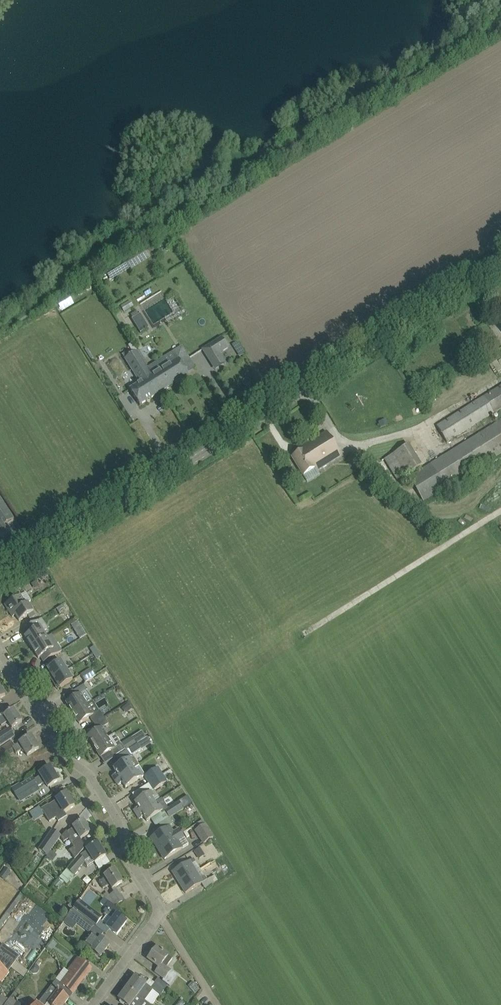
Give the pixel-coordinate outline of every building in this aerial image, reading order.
[(137,311),(131,315),(133,318),(132,319),(141,333),(149,328),(140,314),(139,315),(137,311)] [(222,337),(203,349),(209,359),(219,353),(225,364),(226,363),(219,353),(228,347),(222,337)] [(236,351),(241,347),(238,342),(238,341),(232,345),(236,351)] [(134,347),(122,354),(135,374),(137,373),(142,381),(130,389),(135,397),(140,405),(160,393),(145,369),(148,368),(146,365),(141,358),(137,351),(134,347)] [(148,368),(145,369),(160,393),(189,375),(188,374),(178,359),(166,366),(161,359),(154,364),(148,368)] [(436,426),(446,442),(500,408),(500,386),(436,426)] [(424,501),(500,453),(500,420),(409,477),(424,501)] [(342,456),(332,440),(326,431),(302,446),(304,449),(292,457),(304,475),(315,468),(317,471),(342,456)] [(384,459),(397,480),(422,464),(414,452),(400,460),(395,452),(384,459)] [(352,456),(347,461),(354,467),(359,461),(352,456)] [(1,551),(15,542),(10,534),(7,531),(6,531),(3,526),(13,519),(12,517),(4,504),(0,499),(0,549),(1,551)] [(5,605),(11,614),(26,604),(19,592),(13,595),(15,598),(5,605)] [(11,614),(13,617),(16,615),(20,621),(28,616),(30,619),(35,615),(28,603),(26,604),(11,614)] [(62,606),(57,609),(60,614),(65,611),(62,606)] [(32,624),(24,630),(28,628),(31,632),(27,635),(25,636),(32,647),(47,637),(43,631),(48,629),(41,619),(32,624)] [(78,621),(71,625),(74,630),(81,626),(78,621)] [(32,647),(39,658),(44,655),(47,660),(44,662),(62,651),(52,635),(47,637),(32,647)] [(48,674),(52,680),(67,671),(61,661),(48,669),(50,673),(48,674)] [(95,675),(91,668),(81,675),(86,682),(95,675)] [(100,679),(111,673),(108,668),(97,674),(100,679)] [(52,680),(56,686),(58,685),(60,688),(73,680),(67,671),(52,680)] [(66,703),(73,713),(87,705),(81,695),(88,690),(84,684),(74,691),(77,696),(66,703)] [(94,723),(104,717),(100,710),(93,715),(87,705),(73,713),(79,724),(90,717),(94,723)] [(2,726),(8,722),(12,729),(22,722),(14,709),(6,714),(0,718),(0,724),(2,726)] [(94,723),(98,730),(88,737),(94,747),(109,738),(103,727),(108,724),(104,717),(94,723)] [(0,734),(0,745),(1,747),(16,737),(10,728),(0,734)] [(109,738),(94,747),(101,757),(114,749),(117,754),(125,749),(126,751),(131,747),(131,748),(136,745),(132,738),(132,737),(126,740),(121,744),(115,734),(109,738)] [(15,752),(16,754),(24,749),(28,756),(39,749),(31,736),(15,746),(12,747),(15,752)] [(148,738),(138,744),(142,750),(152,744),(148,738)] [(12,741),(0,748),(0,761),(15,752),(12,747),(15,746),(12,741)] [(131,747),(126,751),(127,750),(131,756),(142,750),(138,744),(136,745),(131,748),(131,747)] [(113,777),(115,781),(139,766),(133,756),(114,768),(117,774),(113,777)] [(40,774),(41,776),(35,780),(33,777),(21,785),(20,784),(12,788),(17,797),(37,785),(38,787),(45,783),(48,787),(59,781),(50,767),(40,774)] [(145,777),(149,784),(163,775),(159,768),(145,777)] [(134,769),(115,781),(118,785),(123,782),(126,787),(134,782),(142,777),(139,772),(137,773),(134,769)] [(163,775),(149,784),(154,791),(155,790),(163,785),(167,782),(163,775)] [(138,807),(134,810),(137,815),(154,803),(161,799),(155,790),(154,791),(135,802),(138,807)] [(56,800),(48,805),(41,809),(49,822),(56,818),(59,822),(67,817),(64,813),(75,806),(66,793),(56,800)] [(154,803),(137,815),(139,819),(144,816),(147,821),(151,819),(156,816),(162,812),(165,810),(168,808),(162,799),(161,799),(154,803)] [(168,808),(165,810),(170,818),(184,809),(180,803),(179,801),(168,808)] [(151,838),(158,849),(182,834),(180,830),(174,834),(169,826),(173,824),(170,818),(159,824),(163,830),(151,838)] [(67,830),(61,838),(64,842),(69,839),(72,845),(73,844),(75,847),(69,851),(75,859),(85,847),(80,839),(83,838),(91,832),(84,821),(73,828),(68,831),(67,830)] [(199,828),(195,831),(203,844),(214,837),(206,824),(199,828)] [(39,850),(47,856),(61,836),(53,830),(39,850)] [(182,834),(158,849),(165,859),(183,848),(189,844),(185,838),(182,834)] [(68,869),(60,878),(63,881),(70,872),(75,876),(79,871),(78,870),(83,864),(84,862),(87,867),(95,863),(106,856),(98,843),(89,848),(87,850),(87,851),(81,855),(80,855),(77,859),(68,869)] [(200,857),(205,855),(201,847),(196,850),(200,857)] [(178,878),(180,882),(196,872),(192,865),(190,861),(172,872),(177,879),(178,878)] [(105,878),(99,882),(103,888),(109,884),(112,889),(122,882),(115,870),(104,876),(105,878)] [(196,872),(180,882),(183,885),(181,886),(186,893),(203,883),(203,882),(201,879),(196,872)] [(117,891),(110,895),(116,905),(125,900),(121,895),(120,895),(117,891)] [(77,905),(74,909),(96,926),(100,921),(101,920),(85,907),(86,905),(80,900),(77,905)] [(107,915),(101,922),(107,926),(107,927),(117,935),(127,923),(109,909),(105,914),(107,915)] [(73,910),(68,917),(74,921),(76,922),(89,932),(93,926),(81,916),(73,910)] [(91,932),(82,944),(90,950),(91,950),(100,957),(110,945),(100,937),(99,939),(91,932)] [(163,981),(170,986),(178,975),(162,964),(168,956),(157,947),(148,959),(159,968),(156,972),(164,979),(163,981)] [(1,983),(2,982),(7,975),(9,972),(16,961),(15,960),(0,949),(0,982),(1,983)] [(56,980),(52,985),(69,998),(91,969),(78,959),(68,971),(71,973),(62,984),(56,980)] [(136,976),(127,988),(145,1001),(153,990),(159,995),(160,996),(161,995),(162,992),(164,990),(168,986),(158,978),(157,980),(151,988),(146,984),(136,976)] [(38,1004),(37,1003),(36,1004),(64,1004),(69,998),(52,985),(38,1004)] [(119,999),(126,1004),(142,1004),(145,1001),(127,988),(119,999)]
